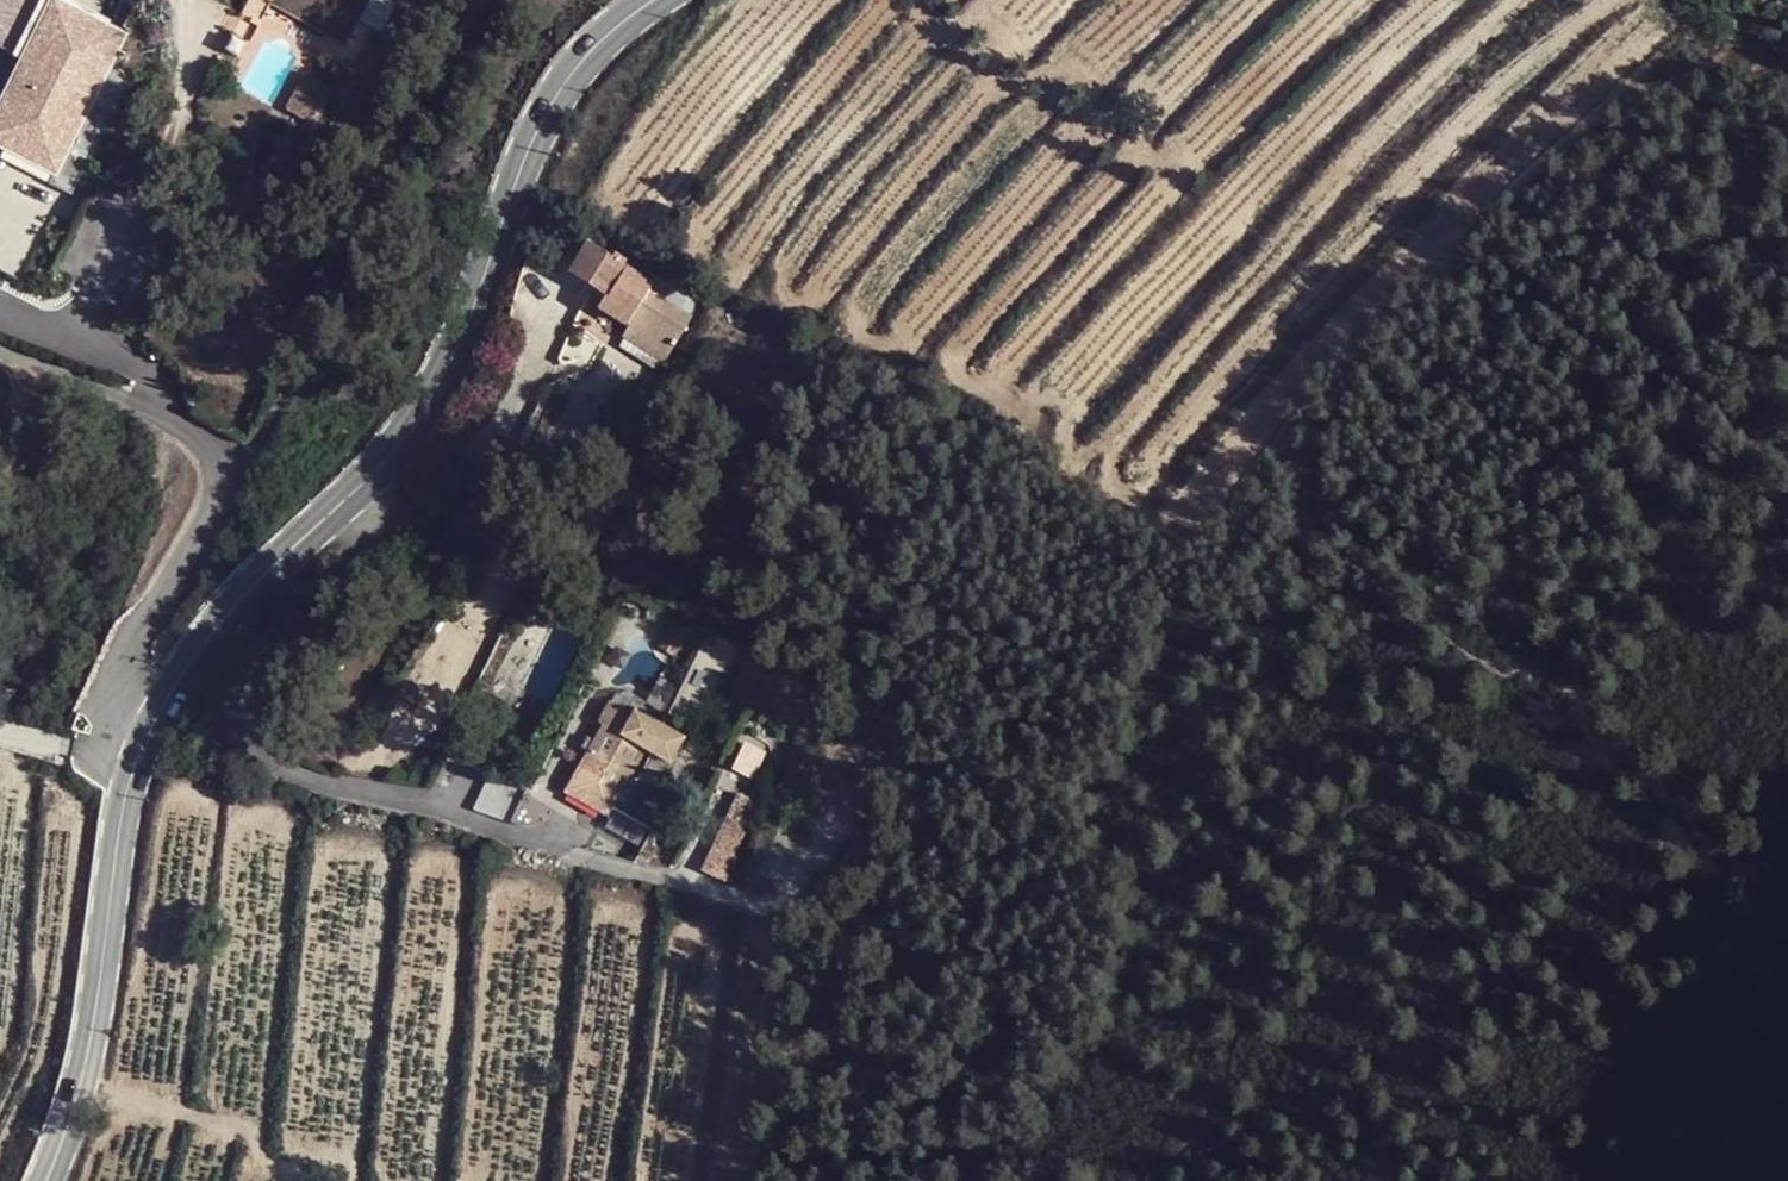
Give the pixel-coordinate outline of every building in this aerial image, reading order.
[(129,29),(71,0),(46,0),(0,91),(0,148),(73,184),(127,77),(109,68),(129,29)] [(654,282),(588,237),(567,268),(602,293),(597,304),(626,323),(620,332),(661,360),(690,314),(651,286),(654,282)] [(617,600),(610,596),(602,614),(609,617),(617,600)] [(669,621),(658,640),(671,647),(681,628),(669,621)] [(807,668),(820,673),(828,655),(815,650),(807,668)] [(603,726),(564,794),(582,804),(601,815),(590,834),(581,850),(633,856),(670,795),(628,770),(642,748),(668,762),(683,736),(635,707),(631,713),(608,700),(596,722),(603,726)] [(741,734),(720,775),(751,790),(772,749),(741,734)] [(474,806),(510,821),(525,785),(489,770),(474,806)] [(601,815),(582,804),(571,823),(590,834),(601,815)] [(724,815),(699,868),(720,877),(745,824),(724,815)]
